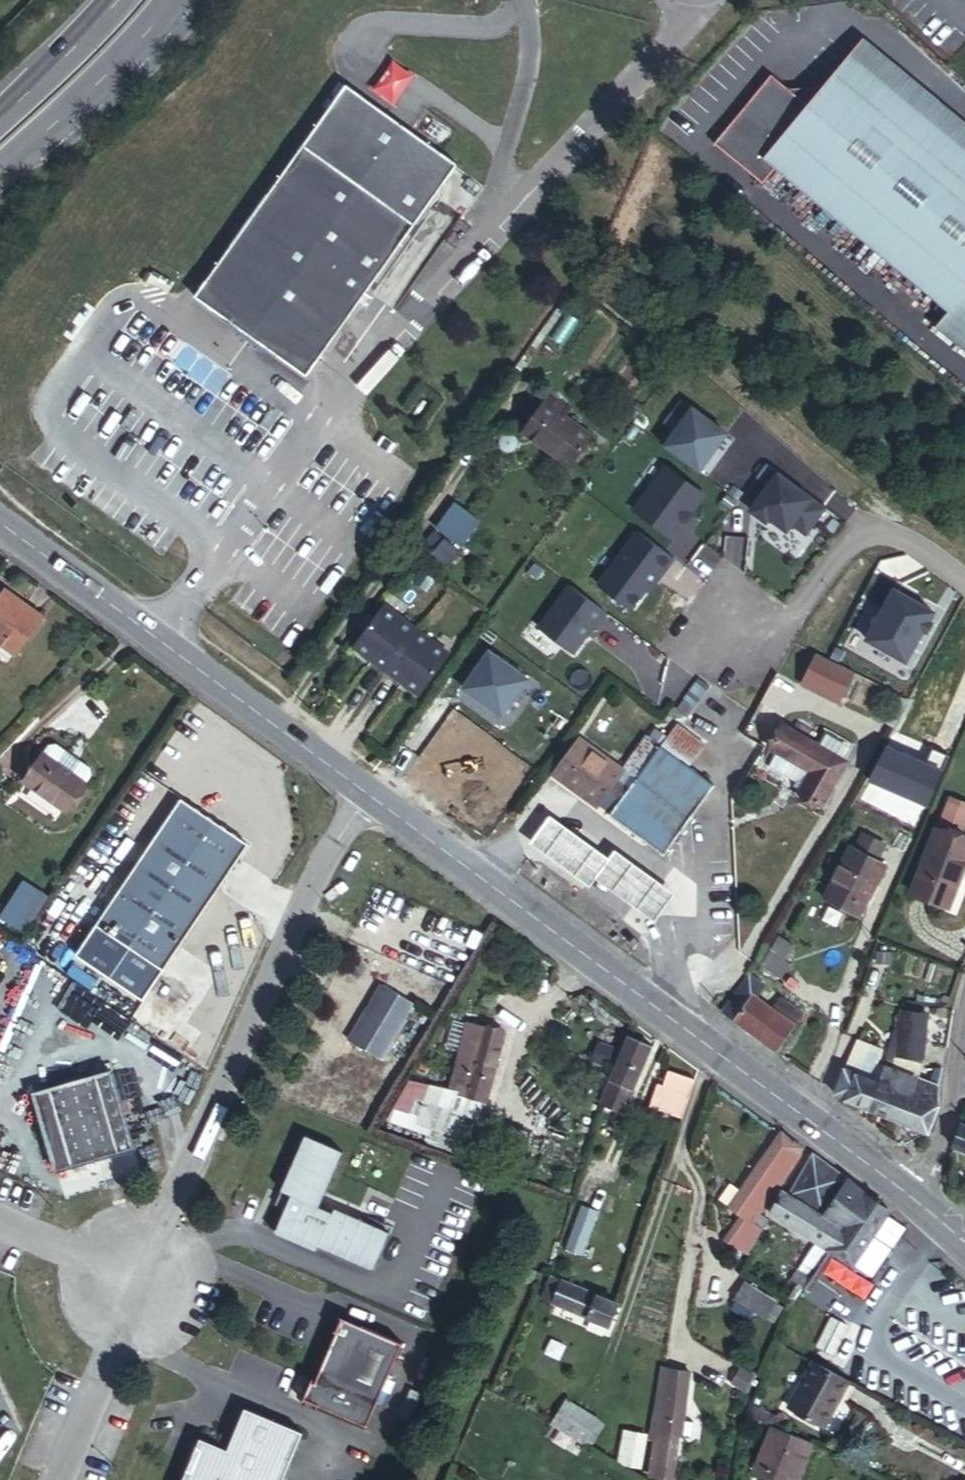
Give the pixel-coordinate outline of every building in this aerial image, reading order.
[(721,156),(770,198),(784,183),(953,328),(964,315),(964,159),(861,69),(817,120),(781,89),(721,156)] [(193,298),(305,378),(457,167),(346,87),(193,298)] [(940,343),(964,365),(964,315),(953,328),(940,343)] [(563,414),(548,403),(521,438),(568,472),(589,444),(558,421),(563,414)] [(692,413),(664,451),(698,476),(726,438),(692,413)] [(765,469),(755,482),(767,492),(748,515),(763,528),(766,524),(784,536),(790,529),(804,540),(824,514),(765,469)] [(666,471),(634,513),(674,544),(684,531),(682,529),(704,500),(666,471)] [(449,497),(421,545),(450,562),(478,514),(449,497)] [(673,561),(637,535),(598,588),(631,612),(653,582),(655,585),(673,561)] [(8,588),(0,598),(0,640),(16,652),(44,615),(8,588)] [(606,615),(570,588),(539,629),(572,655),(594,627),(596,629),(606,615)] [(861,642),(901,664),(928,615),(889,593),(861,642)] [(416,630),(384,606),(358,642),(359,652),(386,671),(416,630)] [(449,654),(416,630),(386,671),(412,691),(422,689),(449,654)] [(462,687),(500,716),(527,680),(489,652),(462,687)] [(848,674),(812,656),(797,685),(833,703),(848,674)] [(817,809),(842,766),(837,763),(845,751),(823,738),(816,751),(780,730),(767,752),(774,755),(765,771),(792,787),(789,791),(796,795),(795,797),(817,809)] [(664,732),(650,752),(621,796),(612,808),(602,821),(656,862),(705,794),(672,769),(673,766),(682,773),(697,754),(664,732)] [(53,739),(44,752),(88,781),(96,768),(53,739)] [(612,808),(621,796),(650,752),(636,741),(614,771),(577,743),(548,782),(590,813),(600,800),(612,808)] [(88,781),(44,752),(25,781),(67,809),(88,781)] [(244,839),(179,795),(96,923),(161,964),(244,839)] [(611,844),(606,850),(546,809),(528,836),(589,878),(594,871),(653,911),(671,885),(611,844)] [(859,835),(851,853),(872,864),(880,846),(859,835)] [(964,853),(927,837),(900,899),(937,915),(964,853)] [(872,864),(851,853),(844,849),(818,901),(856,921),(881,868),(872,864)] [(47,891),(21,876),(0,913),(0,917),(25,930),(47,891)] [(789,946),(777,936),(758,964),(778,977),(787,961),(783,958),(789,946)] [(719,1013),(774,1050),(797,1012),(787,1005),(780,1017),(754,998),(760,988),(743,976),(719,1013)] [(419,997),(385,978),(354,1035),(388,1054),(419,997)] [(894,1056),(920,1060),(918,1056),(923,1011),(899,1009),(894,1056)] [(477,1022),(462,1018),(456,1043),(457,1044),(470,1047),(477,1022)] [(478,1018),(477,1022),(470,1047),(458,1085),(488,1093),(507,1026),(478,1018)] [(649,1039),(635,1032),(608,1096),(625,1101),(649,1039)] [(858,1047),(848,1075),(872,1084),(879,1066),(892,1071),(894,1056),(858,1047)] [(862,1111),(883,1118),(890,1098),(906,1105),(915,1081),(892,1071),(879,1066),(872,1084),(862,1111)] [(136,1144),(113,1067),(35,1090),(58,1167),(136,1144)] [(687,1096),(693,1076),(680,1071),(673,1089),(687,1096)] [(839,1103),(862,1111),(872,1084),(848,1075),(839,1103)] [(687,1123),(702,1079),(693,1076),(687,1096),(673,1089),(663,1086),(654,1110),(687,1123)] [(923,1133),(931,1108),(933,1098),(934,1086),(915,1081),(906,1105),(890,1098),(883,1118),(923,1133)] [(440,1099),(435,1119),(458,1130),(465,1111),(440,1099)] [(465,1111),(458,1130),(485,1143),(486,1140),(494,1125),(465,1111)] [(964,1148),(964,1114),(963,1113),(952,1143),(964,1148)] [(345,1150),(308,1133),(282,1187),(293,1192),(286,1206),(275,1230),(316,1249),(318,1244),(373,1270),(390,1232),(335,1207),(333,1211),(319,1205),(345,1150)] [(769,1209),(805,1156),(784,1141),(748,1194),(769,1209)] [(856,1265),(896,1208),(819,1151),(793,1195),(845,1228),(832,1249),(856,1265)] [(293,1192),(282,1187),(276,1201),(286,1206),(293,1192)] [(824,1244),(832,1249),(845,1228),(793,1195),(789,1192),(776,1214),(824,1244)] [(760,1223),(769,1209),(748,1194),(737,1208),(745,1213),(760,1223)] [(600,1207),(583,1201),(566,1245),(583,1252),(600,1207)] [(744,1246),(757,1226),(760,1223),(745,1213),(730,1236),(744,1246)] [(744,1246),(752,1252),(764,1232),(757,1226),(744,1246)] [(825,1261),(832,1249),(824,1244),(817,1255),(825,1261)] [(551,1301),(620,1326),(628,1302),(560,1276),(551,1301)] [(772,1298),(743,1278),(734,1294),(763,1312),(772,1298)] [(400,1344),(341,1317),(312,1381),(308,1379),(300,1397),(363,1426),(400,1344)] [(834,1324),(820,1353),(835,1360),(849,1331),(834,1324)] [(827,1435),(853,1391),(816,1369),(791,1415),(827,1435)] [(668,1374),(656,1443),(661,1444),(656,1479),(679,1479),(685,1441),(698,1443),(700,1429),(690,1427),(697,1378),(668,1374)] [(554,1424),(586,1444),(601,1421),(569,1400),(554,1424)] [(195,1433),(173,1479),(274,1479),(298,1430),(241,1404),(222,1445),(195,1433)] [(812,1453),(776,1433),(755,1471),(771,1479),(797,1479),(812,1453)] [(651,1444),(631,1440),(627,1469),(646,1472),(651,1444)]
